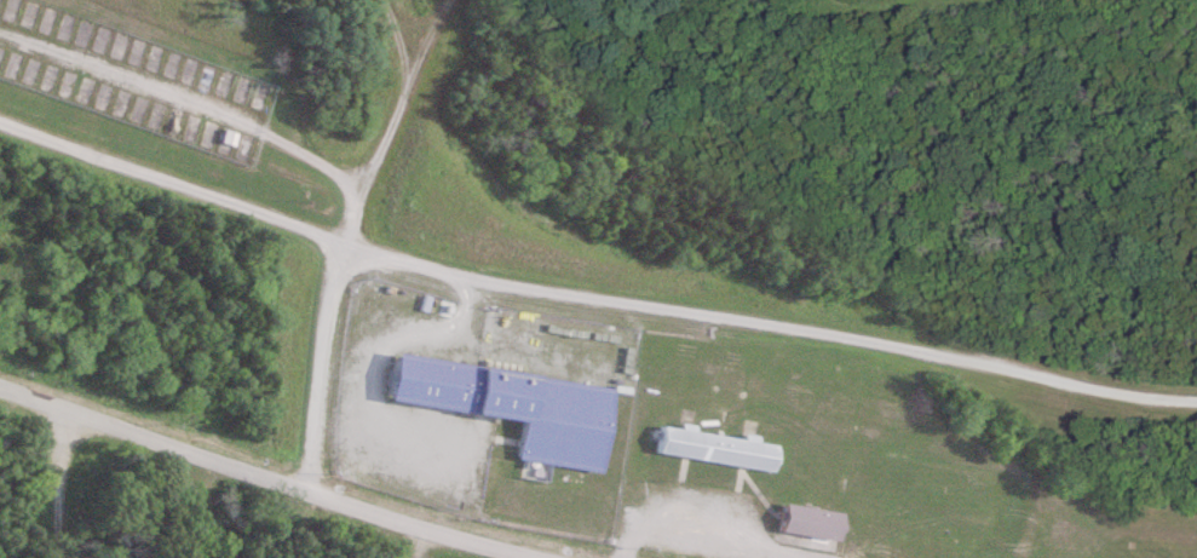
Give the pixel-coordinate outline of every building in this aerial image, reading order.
[(395,355),(387,399),(523,421),(516,460),(598,473),(611,390),(395,355)] [(656,450),(770,471),(775,444),(753,441),(754,435),(741,432),(741,438),(690,430),(691,424),(678,421),(677,427),(660,425),(656,450)] [(779,502),(838,513),(834,539),(776,529),(779,502)]
